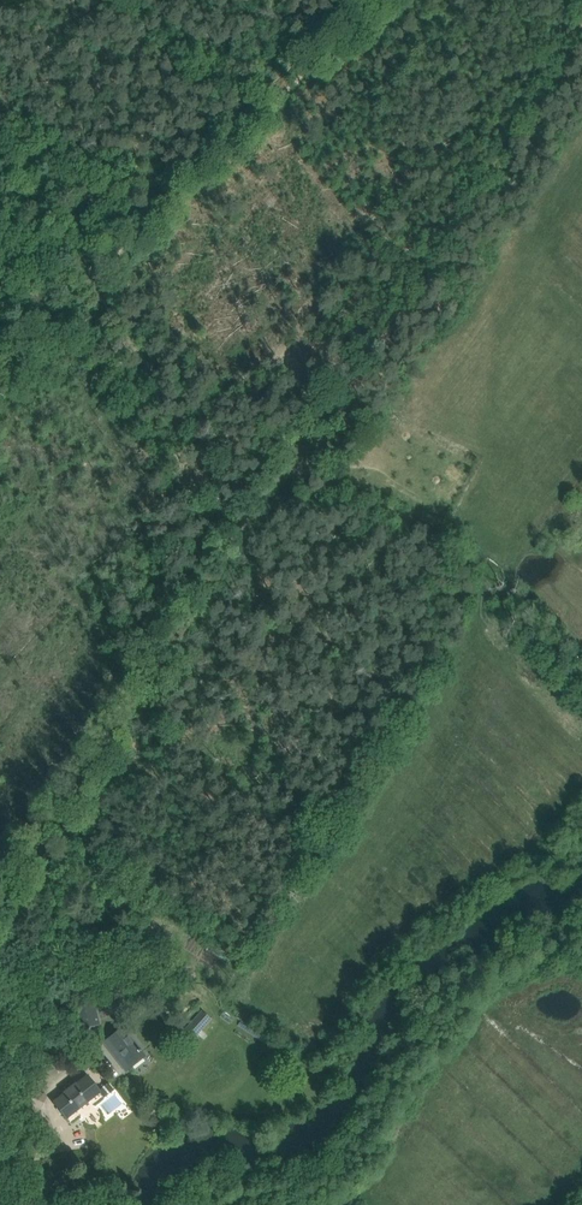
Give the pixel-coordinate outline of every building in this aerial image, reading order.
[(99,1023),(94,1004),(75,1008),(80,1027),(99,1023)] [(192,1021),(184,1030),(185,1031),(191,1036),(194,1038),(202,1029),(192,1021)] [(104,1042),(126,1070),(145,1056),(122,1028),(104,1042)] [(54,1103),(66,1117),(99,1091),(95,1086),(88,1076),(77,1085),(76,1083),(75,1083),(75,1082),(63,1091),(64,1092),(63,1092),(65,1094),(54,1103)] [(99,1091),(104,1098),(115,1090),(111,1083),(99,1091)] [(29,1103),(41,1108),(44,1100),(33,1095),(29,1103)]
